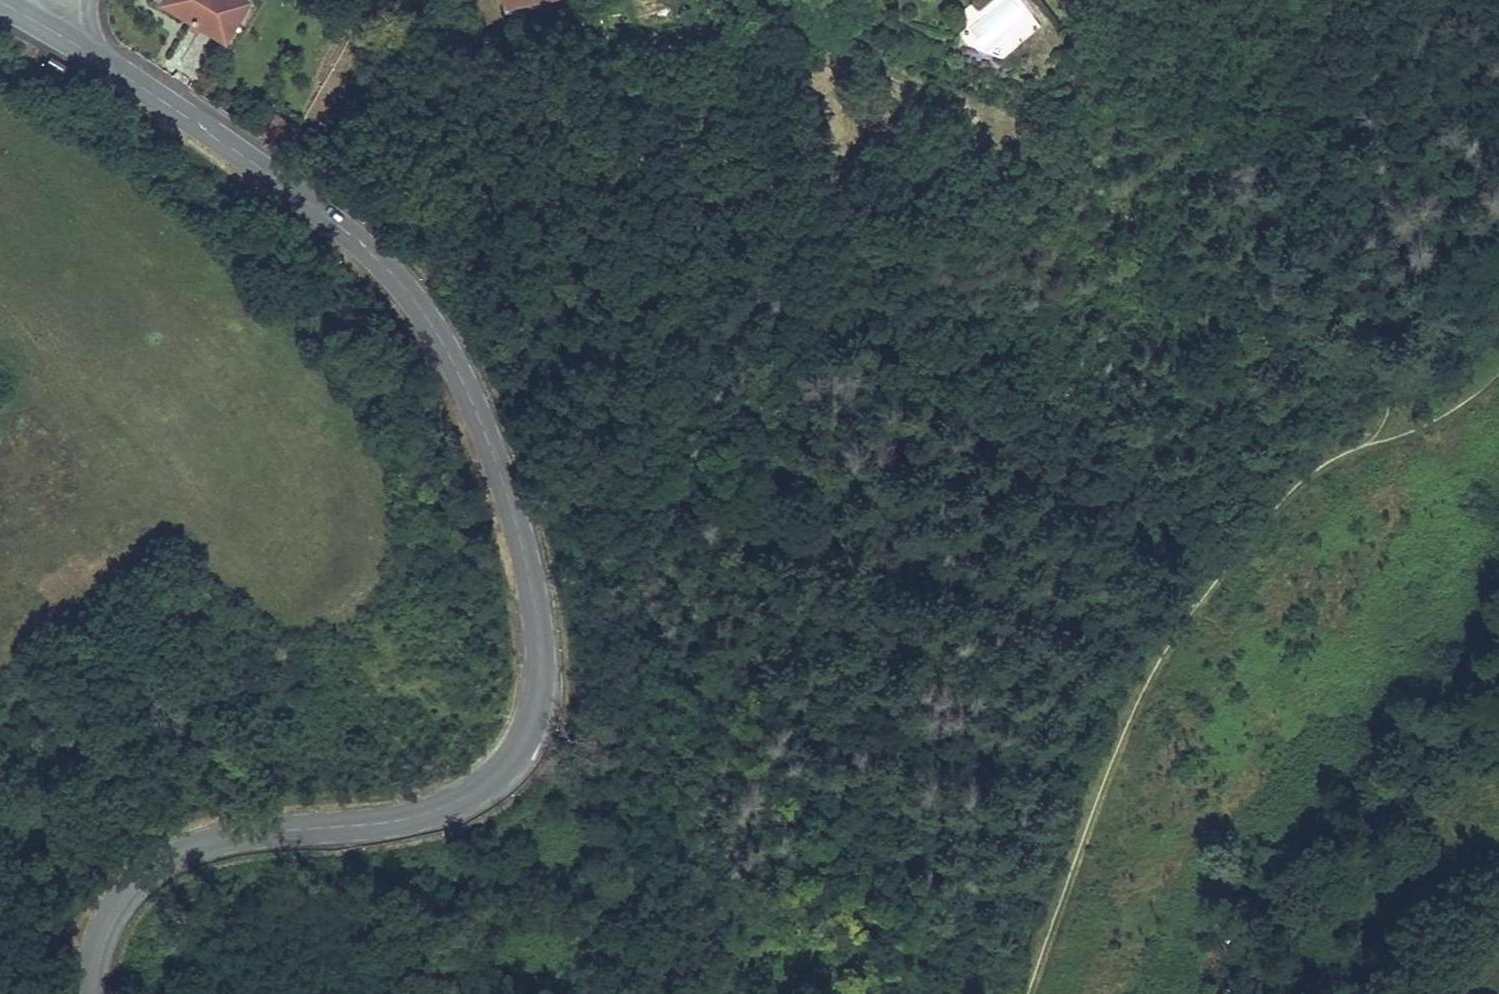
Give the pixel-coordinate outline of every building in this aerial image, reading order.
[(227,36),(237,18),(248,0),(164,0),(194,17),(227,36)] [(506,10),(543,2),(543,0),(504,0),(506,10)] [(237,18),(227,36),(194,17),(190,24),(232,47),(241,29),(245,23),(237,18)]
